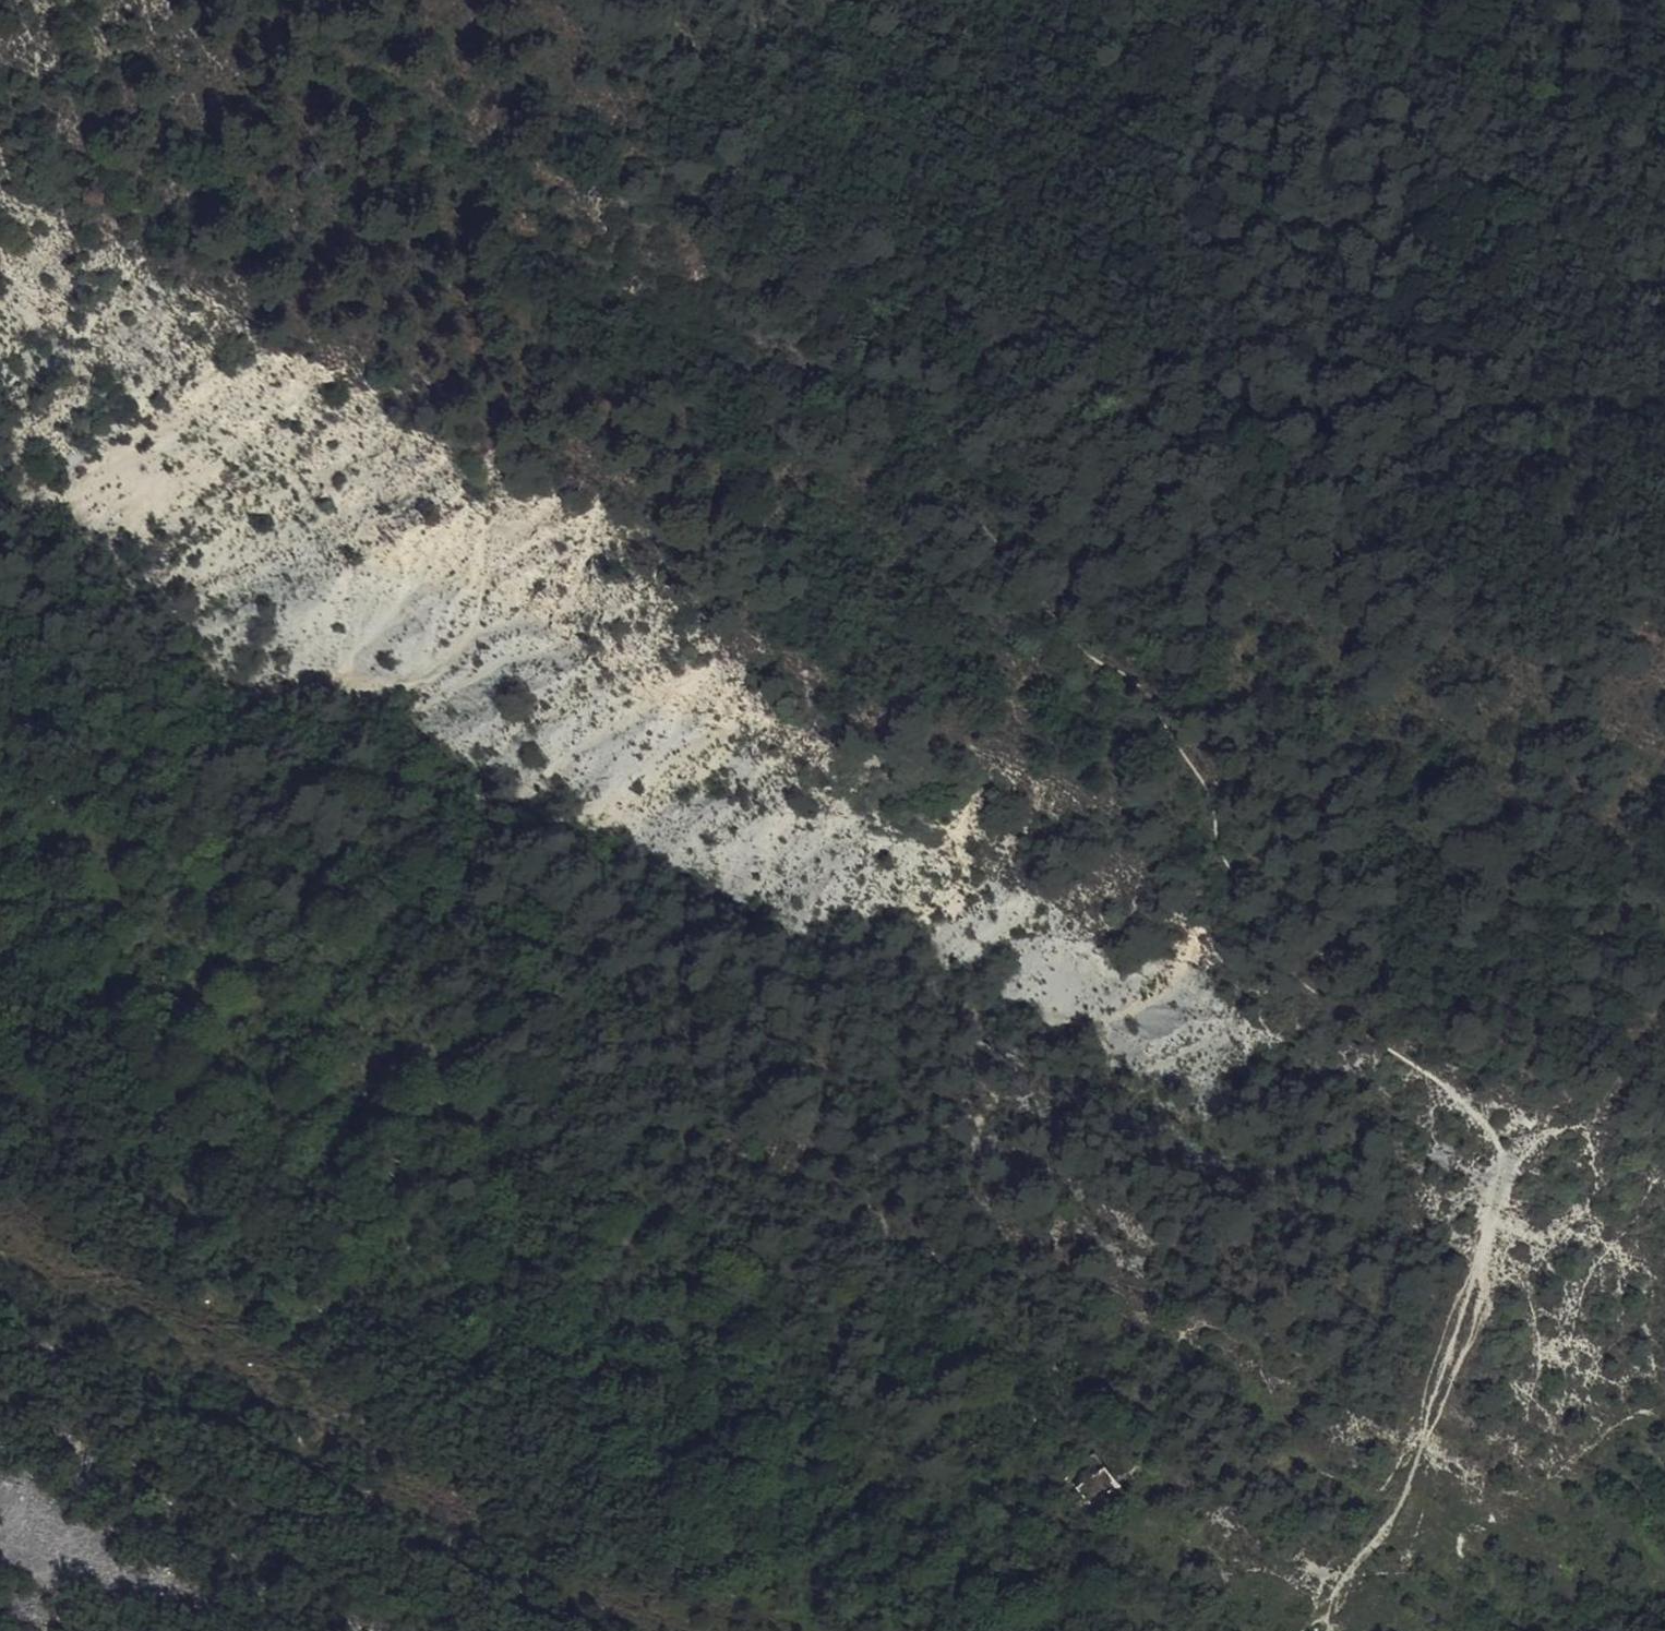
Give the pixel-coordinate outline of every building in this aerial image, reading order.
[(1112,1478),(1114,1476),(1093,1440),(1080,1450),(1102,1485),(1112,1478)]
